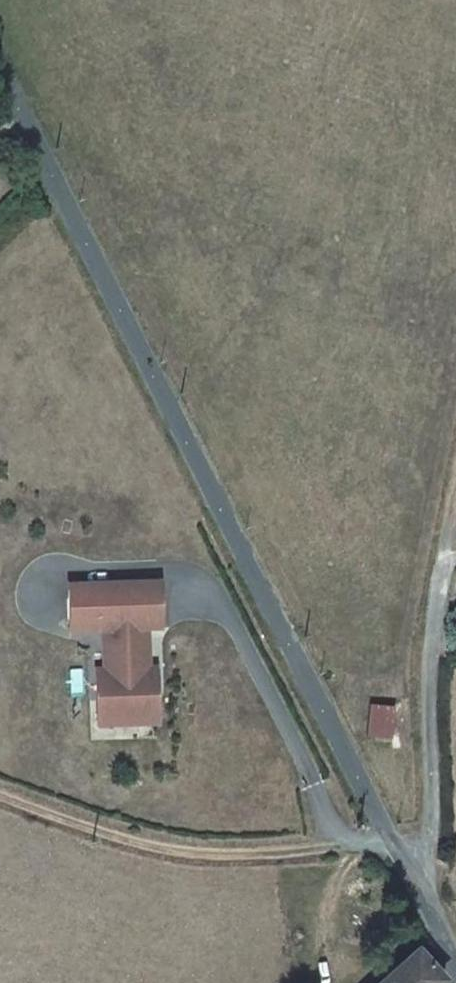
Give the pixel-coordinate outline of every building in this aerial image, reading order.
[(76,691),(75,716),(119,716),(119,682),(134,682),(134,662),(127,662),(127,622),(141,621),(142,576),(52,575),(52,620),(85,621),(84,661),(76,661),(76,691)] [(119,682),(119,716),(133,716),(134,682),(119,682)] [(367,737),(391,738),(391,705),(367,705),(367,737)] [(386,982),(445,982),(447,981),(419,952),(386,982)]
